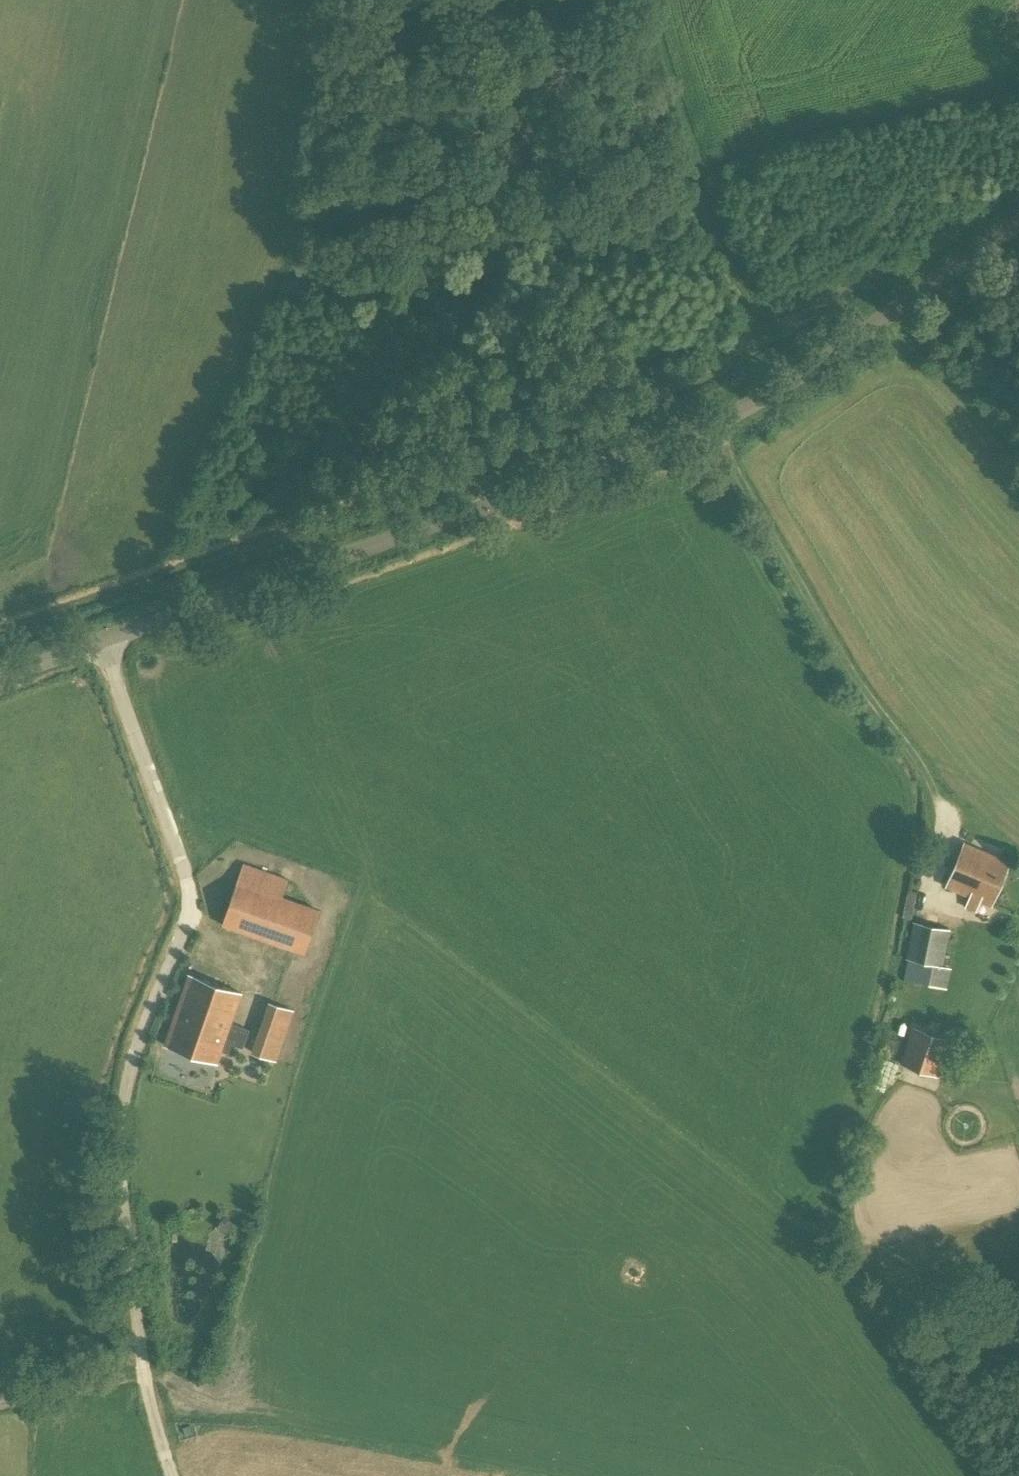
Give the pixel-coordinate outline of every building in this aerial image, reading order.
[(965,842),(947,884),(992,904),(1010,861),(965,842)] [(244,862),(222,923),(304,953),(320,909),(283,896),(287,884),(289,878),(244,862)] [(901,979),(927,984),(927,986),(947,988),(951,969),(942,967),(950,929),(912,922),(901,979)] [(167,1045),(217,1062),(221,1049),(229,1052),(232,1044),(243,1048),(249,1030),(230,1023),(241,992),(191,975),(167,1045)] [(900,1062),(939,1076),(951,1039),(912,1026),(900,1062)] [(255,1038),(250,1052),(276,1061),(281,1047),(255,1038)]
